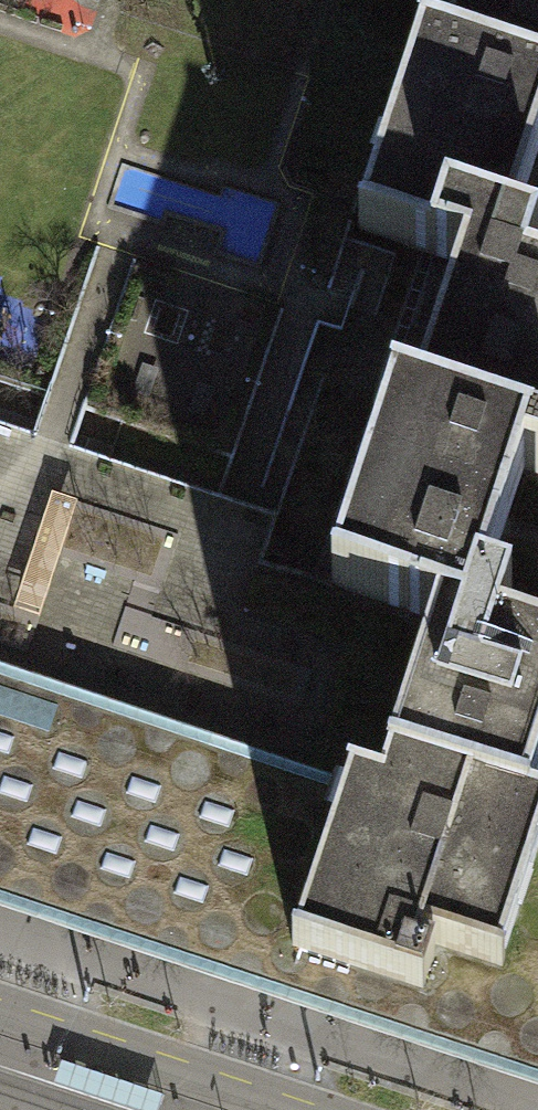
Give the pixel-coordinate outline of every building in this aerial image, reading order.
[(278,515),(263,562),(332,584),(393,400),(417,408),(464,267),(360,232),(422,46),(444,53),(462,0),(0,0),(0,423),(278,515)] [(537,85),(537,0),(462,0),(444,53),(537,85)] [(444,53),(422,46),(360,232),(464,267),(417,408),(537,448),(537,282),(527,279),(537,245),(537,242),(511,233),(537,153),(537,85),(444,53)] [(417,408),(393,400),(332,584),(437,620),(390,762),(527,808),(528,805),(537,775),(537,646),(500,634),(512,597),(485,588),(525,469),(537,474),(537,448),(417,408)] [(0,423),(0,885),(262,971),(296,984),(460,1044),(537,1072),(537,866),(521,861),(488,960),(505,966),(502,972),(496,970),(486,967),(437,950),(422,945),(420,952),(435,957),(423,994),(307,955),(292,950),(294,944),(309,949),(361,791),(346,786),(348,779),(364,785),(380,790),(390,762),(437,620),(332,584),(263,562),(278,515),(0,423)] [(390,762),(380,790),(364,785),(348,779),(346,786),(361,791),(309,949),(294,944),(292,950),(307,955),(423,994),(435,957),(420,952),(422,945),(437,950),(486,967),(496,970),(502,972),(505,966),(488,960),(521,861),(537,814),(537,815),(537,808),(528,805),(527,808),(390,762)] [(537,1088),(537,1072),(460,1044),(262,971),(0,885),(0,910),(537,1088)]
